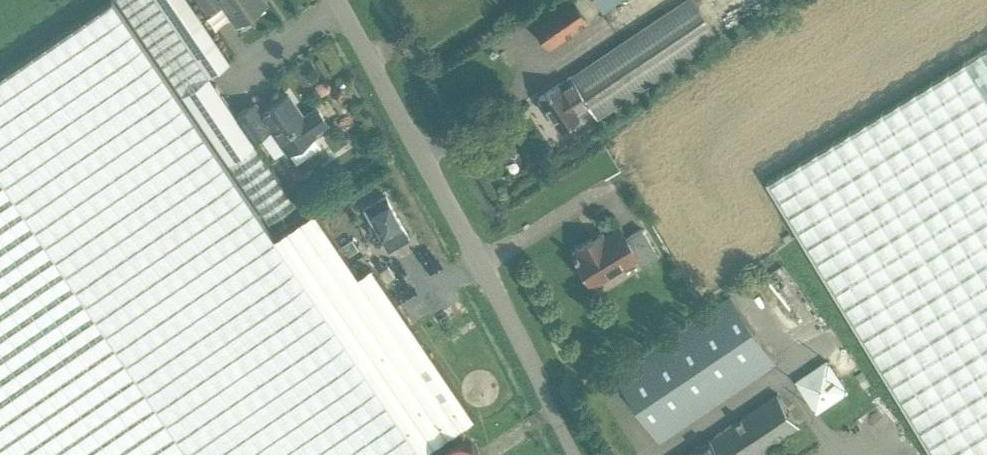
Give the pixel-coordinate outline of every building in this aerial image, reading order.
[(313,210),(273,237),(113,0),(109,0),(0,74),(0,454),(419,454),(453,432),(473,418),(370,265),(356,274),(313,210)] [(268,221),(295,203),(252,140),(271,127),(261,112),(255,103),(236,116),(208,76),(230,62),(188,0),(119,0),(268,221)] [(221,2),(236,24),(267,3),(265,0),(199,0),(207,12),(221,2)] [(549,48),(589,19),(588,17),(598,10),(591,0),(558,0),(529,21),(549,48)] [(558,84),(539,97),(560,128),(579,115),(579,116),(591,108),(597,117),(718,37),(692,0),(683,0),(558,84)] [(603,10),(617,0),(596,0),(603,10)] [(768,181),(936,454),(986,454),(986,48),(768,181)] [(288,94),(261,112),(271,127),(288,152),(296,163),(322,146),(314,134),(315,134),(314,131),(327,122),(316,107),(303,116),(288,94)] [(385,197),(365,209),(388,250),(409,238),(385,197)] [(577,269),(581,275),(586,277),(591,285),(636,257),(641,265),(657,255),(641,228),(625,237),(619,227),(603,237),(600,233),(574,248),(577,253),(573,255),(578,263),(577,269)] [(783,236),(787,242),(794,238),(790,232),(783,236)] [(359,248),(352,238),(342,244),(349,255),(359,248)] [(731,295),(615,374),(660,441),(776,362),(731,295)] [(434,346),(446,364),(454,358),(442,340),(434,346)] [(796,380),(817,412),(849,391),(827,359),(796,380)] [(755,454),(756,454),(779,454),(772,444),(800,425),(778,393),(687,454),(755,454)]
